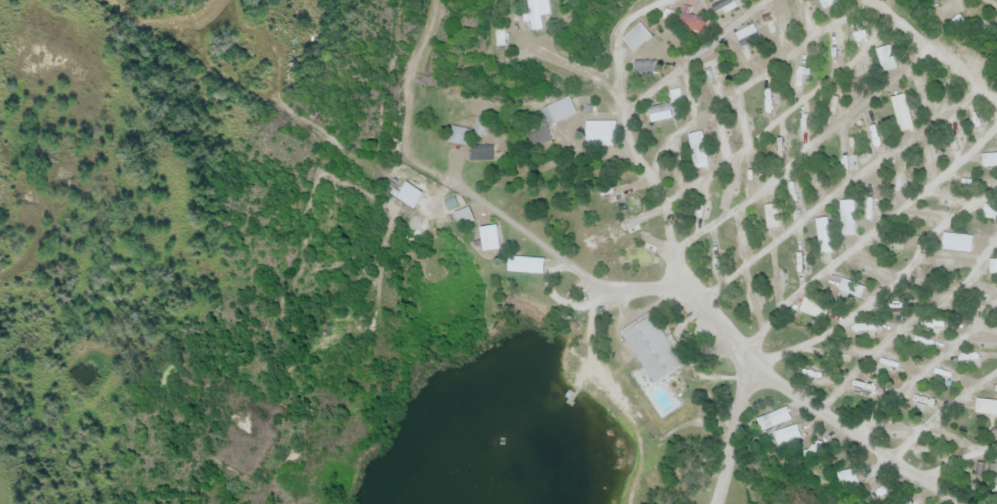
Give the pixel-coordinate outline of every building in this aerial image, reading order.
[(549,0),(528,0),(532,32),(543,31),(541,17),(550,16),(549,0)] [(719,17),(735,6),(731,0),(724,0),(712,7),(719,17)] [(835,0),(819,0),(822,10),(837,5),(835,0)] [(652,37),(640,24),(622,40),(635,54),(652,37)] [(735,35),(739,43),(757,33),(753,25),(735,35)] [(897,70),(889,47),(875,52),(883,74),(897,70)] [(635,77),(655,77),(655,63),(635,63),(635,77)] [(804,68),(795,66),(791,90),(800,91),(804,68)] [(912,88),(921,104),(931,99),(922,83),(912,88)] [(549,127),(576,113),(568,97),(541,111),(549,127)] [(651,123),(672,119),(670,104),(649,108),(651,123)] [(616,147),(616,122),(586,122),(586,147),(616,147)] [(470,130),(452,127),(449,144),(467,147),(470,130)] [(535,150),(553,141),(547,127),(528,137),(535,150)] [(711,166),(701,132),(687,135),(697,170),(711,166)] [(857,172),(852,133),(837,134),(842,173),(857,172)] [(495,146),(471,146),(471,161),(495,161),(495,146)] [(983,153),(983,167),(996,167),(996,153),(983,153)] [(855,201),(841,201),(841,236),(855,236),(855,201)] [(474,223),(470,208),(456,212),(459,227),(474,223)] [(481,227),(484,252),(500,250),(497,226),(481,227)] [(974,235),(944,234),(943,251),(973,252),(974,235)] [(839,290),(861,299),(865,287),(844,279),(839,290)] [(684,367),(654,313),(623,330),(653,385),(684,367)] [(761,431),(792,423),(788,409),(757,418),(761,431)]
